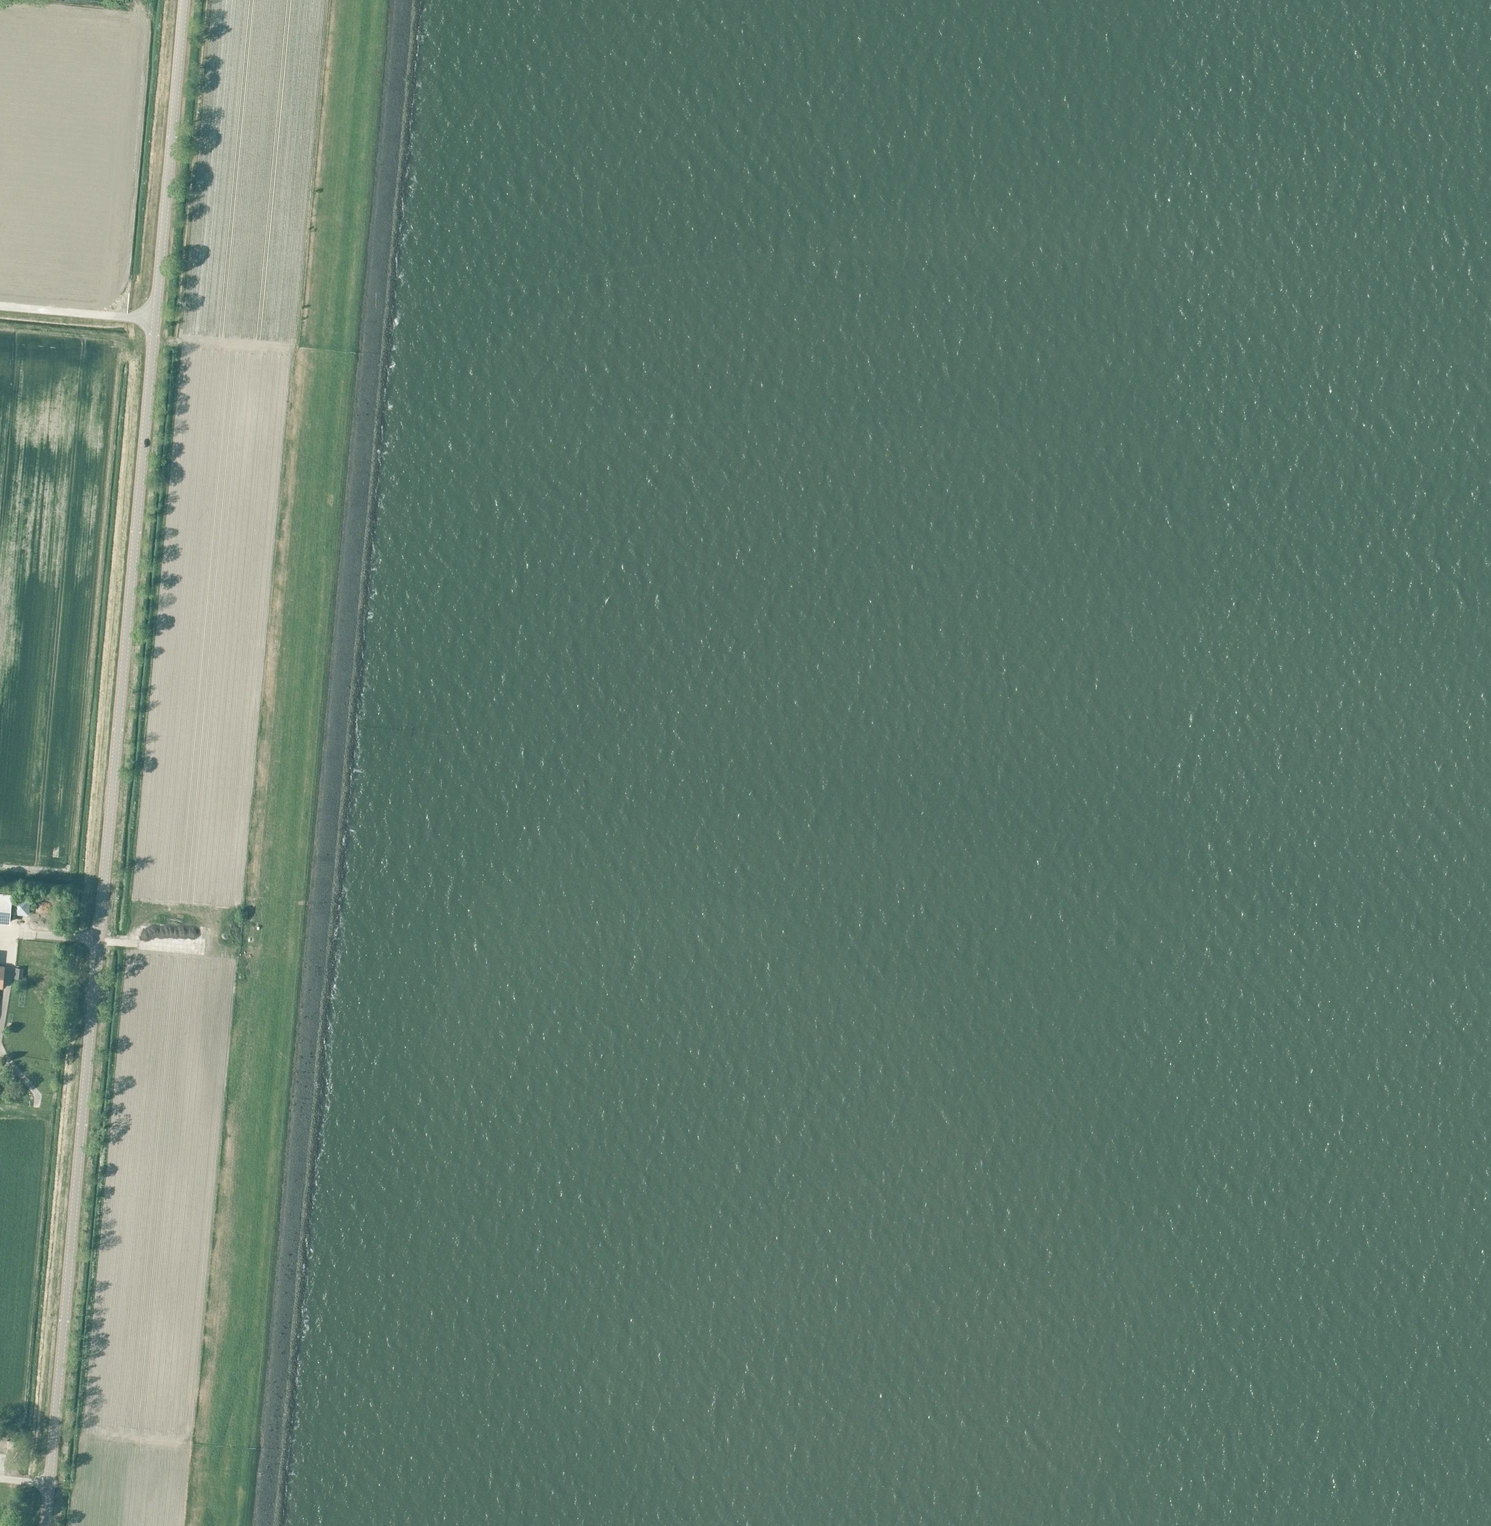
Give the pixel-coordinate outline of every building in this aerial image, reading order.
[(10,922),(13,895),(0,894),(0,921),(10,922)]
